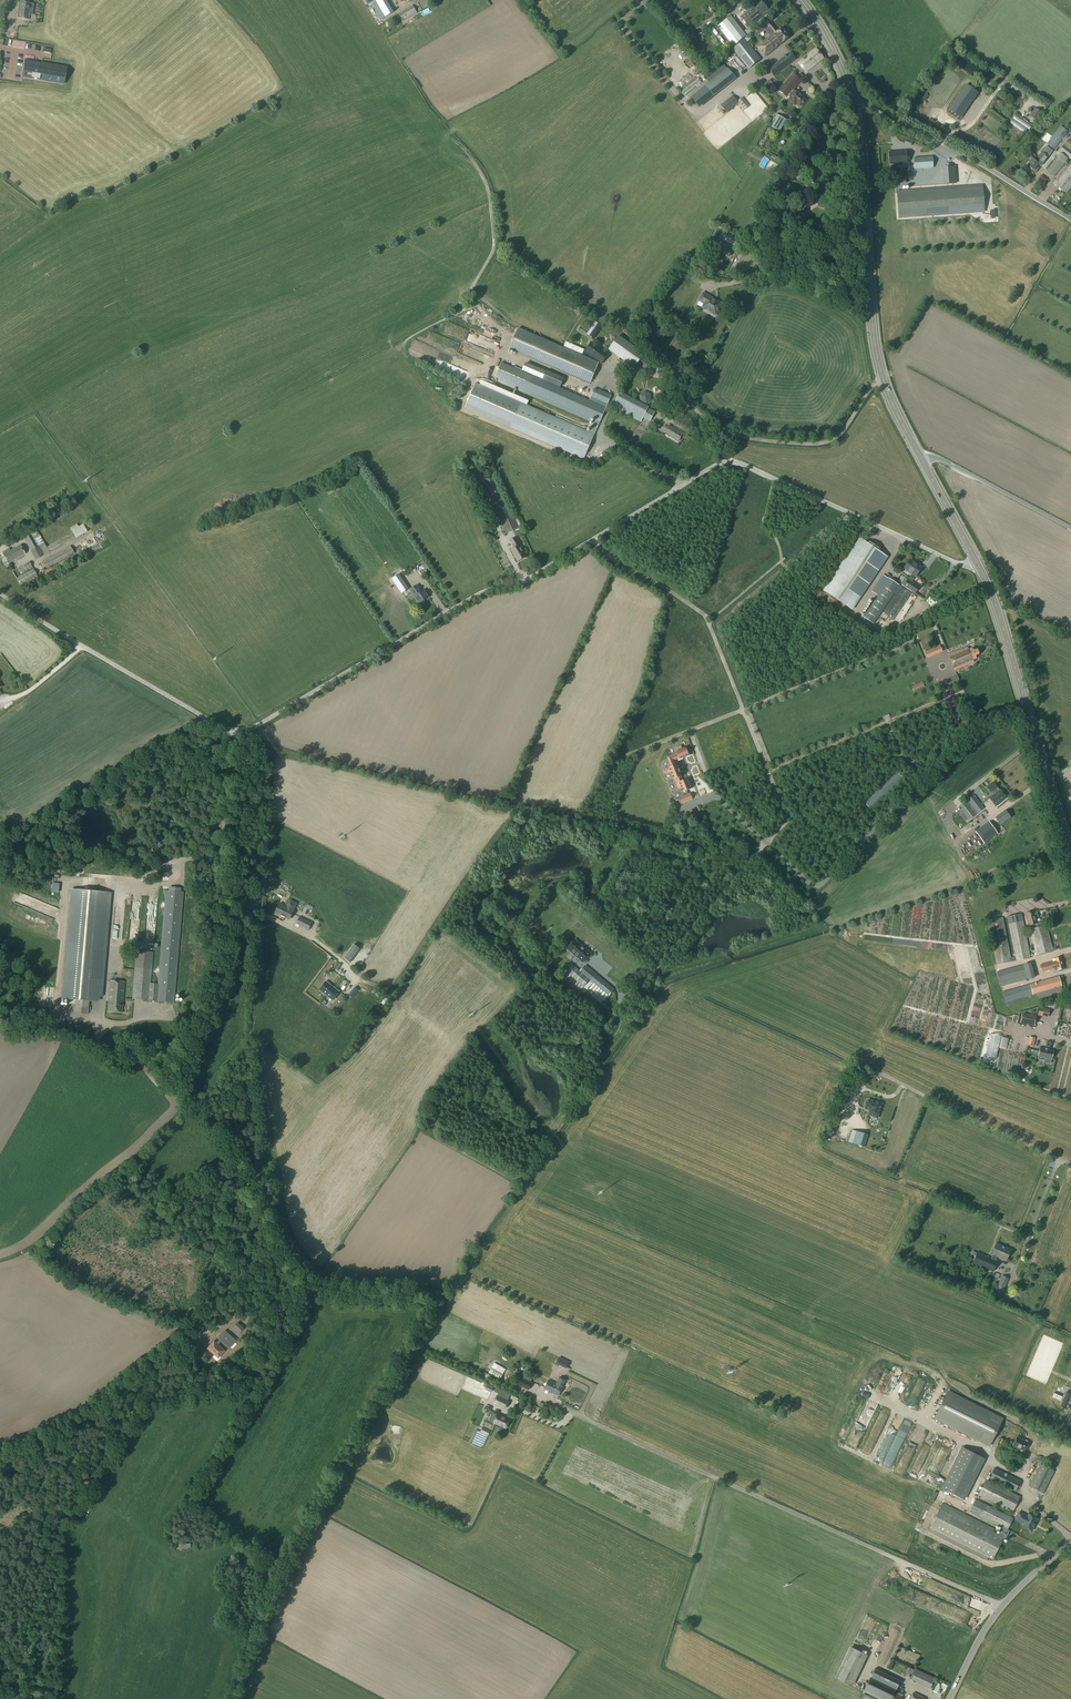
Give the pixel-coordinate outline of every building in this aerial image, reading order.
[(3,11),(11,13),(13,0),(5,0),(3,11)] [(375,2),(376,3),(385,17),(385,18),(393,13),(386,0),(379,0),(375,2)] [(679,9),(688,3),(686,0),(684,0),(677,5),(679,9)] [(726,14),(732,9),(725,0),(715,0),(726,14)] [(740,17),(749,28),(769,12),(761,1),(758,4),(755,0),(754,0),(747,5),(751,9),(740,17)] [(20,2),(17,18),(29,20),(30,13),(32,13),(33,4),(20,2)] [(385,17),(376,3),(375,3),(372,5),(381,20),(385,17)] [(709,4),(706,7),(710,12),(714,9),(709,4)] [(413,6),(399,14),(403,21),(417,13),(413,6)] [(731,17),(718,27),(733,46),(745,36),(746,37),(752,32),(750,29),(747,31),(746,30),(743,33),(731,17)] [(768,20),(755,30),(758,35),(768,27),(768,28),(765,31),(769,36),(773,34),(757,47),(765,57),(789,38),(782,28),(777,32),(768,20)] [(690,27),(692,33),(701,30),(699,24),(690,27)] [(760,59),(745,40),(733,49),(749,68),(760,59)] [(805,73),(823,59),(816,49),(798,63),(805,73)] [(790,52),(783,57),(784,59),(769,71),(774,76),(795,59),(790,52)] [(25,60),(23,77),(63,84),(66,67),(25,60)] [(726,68),(690,97),(698,108),(735,79),(726,68)] [(793,74),(781,87),(786,92),(785,94),(790,98),(788,100),(794,106),(796,103),(800,107),(806,100),(802,97),(802,96),(799,93),(798,94),(795,91),(795,92),(792,89),(793,88),(794,88),(800,80),(793,74)] [(960,118),(977,93),(966,85),(949,110),(960,118)] [(732,107),(727,101),(721,105),(726,112),(732,107)] [(1035,108),(1029,117),(1036,122),(1042,113),(1044,115),(1049,108),(1042,104),(1038,110),(1035,108)] [(776,114),(769,126),(778,131),(785,119),(776,114)] [(1014,114),(1008,122),(1022,131),(1025,127),(1028,128),(1030,125),(1014,114)] [(1060,126),(1047,144),(1054,150),(1068,132),(1060,126)] [(1060,152),(1070,160),(1070,159),(1070,149),(1064,145),(1060,152)] [(1032,159),(1027,166),(1033,171),(1038,164),(1041,166),(1048,158),(1050,155),(1053,151),(1047,146),(1042,153),(1035,161),(1032,159)] [(805,152),(804,155),(805,156),(804,156),(812,162),(811,164),(809,163),(806,168),(815,174),(818,168),(813,166),(817,159),(815,157),(818,152),(811,148),(808,153),(807,152),(806,153),(805,152)] [(907,163),(906,151),(888,152),(889,164),(907,163)] [(1060,154),(1046,171),(1051,175),(1050,177),(1052,179),(1068,160),(1060,154)] [(827,155),(824,159),(831,163),(833,159),(827,155)] [(932,168),(932,157),(920,158),(920,169),(919,169),(932,168)] [(1055,184),(1067,194),(1070,189),(1070,164),(1055,184)] [(811,180),(807,186),(819,192),(822,186),(811,180)] [(787,187),(785,192),(790,194),(792,190),(795,191),(797,187),(796,186),(796,185),(790,182),(789,183),(788,182),(786,187),(787,187)] [(982,186),(897,192),(898,217),(984,211),(982,186)] [(732,235),(728,243),(733,246),(737,238),(732,235)] [(712,257),(720,261),(723,256),(722,256),(724,254),(730,257),(732,252),(731,252),(731,251),(726,248),(727,246),(721,242),(712,257)] [(684,268),(681,274),(684,279),(690,279),(693,273),(690,268),(684,268)] [(703,294),(699,301),(705,304),(702,308),(710,312),(715,315),(722,304),(703,294)] [(595,322),(587,335),(594,339),(602,327),(595,322)] [(482,328),(480,335),(497,342),(500,335),(482,328)] [(556,367),(556,368),(591,383),(599,364),(564,349),(517,329),(509,348),(556,367)] [(645,333),(642,337),(647,341),(650,337),(645,333)] [(616,340),(609,349),(635,367),(642,358),(633,352),(635,350),(620,340),(619,342),(616,340)] [(593,342),(585,352),(601,364),(609,354),(593,342)] [(641,361),(641,368),(647,371),(653,368),(653,362),(647,358),(641,361)] [(501,364),(495,378),(595,420),(589,433),(594,435),(600,422),(601,422),(612,396),(599,390),(598,391),(594,389),(589,401),(561,389),(543,381),(501,364)] [(547,371),(543,381),(561,389),(565,379),(547,371)] [(479,384),(468,409),(583,459),(594,435),(589,433),(479,384)] [(645,391),(640,395),(640,402),(646,405),(652,401),(651,394),(645,391)] [(643,418),(648,408),(649,407),(621,393),(613,408),(641,422),(643,418)] [(656,412),(648,408),(643,418),(651,422),(656,412)] [(670,426),(665,433),(679,441),(683,434),(670,426)] [(496,476),(482,482),(503,528),(502,529),(504,533),(505,534),(518,528),(496,476)] [(336,479),(324,486),(330,495),(341,489),(336,479)] [(521,518),(517,520),(520,528),(525,526),(521,518)] [(37,530),(23,538),(36,560),(49,553),(75,537),(76,539),(87,532),(83,524),(78,527),(77,524),(70,529),(72,532),(47,548),(38,532),(37,530)] [(517,537),(510,541),(514,548),(511,550),(518,562),(526,557),(520,546),(521,545),(517,537)] [(859,538),(824,592),(852,610),(887,556),(859,538)] [(9,549),(2,553),(8,564),(25,555),(20,546),(10,551),(9,549)] [(70,546),(43,561),(47,570),(43,572),(46,579),(79,562),(79,563),(82,561),(80,558),(78,560),(70,546)] [(910,559),(904,569),(915,576),(921,567),(910,559)] [(29,562),(13,572),(16,577),(27,571),(28,573),(17,579),(24,591),(41,582),(34,569),(29,562)] [(398,575),(393,579),(402,593),(408,590),(398,575)] [(888,578),(863,617),(874,624),(899,585),(888,578)] [(907,580),(904,586),(915,593),(919,587),(907,580)] [(429,598),(424,590),(421,592),(417,586),(410,590),(414,596),(417,601),(417,602),(418,603),(419,604),(420,604),(422,603),(423,603),(425,602),(425,601),(429,598)] [(908,598),(902,607),(905,610),(912,601),(908,598)] [(893,616),(897,620),(904,612),(900,608),(893,616)] [(967,646),(948,654),(954,669),(973,662),(972,659),(976,658),(975,655),(978,654),(979,652),(978,649),(976,649),(973,650),(972,647),(968,649),(967,646)] [(927,658),(936,654),(934,647),(924,651),(927,658)] [(922,682),(911,687),(914,692),(924,687),(922,682)] [(0,717),(0,723),(18,711),(15,707),(0,717)] [(682,749),(680,746),(675,748),(676,751),(675,751),(676,753),(668,756),(674,760),(678,758),(679,759),(682,758),(683,758),(685,757),(689,756),(685,747),(682,749)] [(675,765),(674,760),(668,756),(669,758),(667,759),(670,767),(663,770),(665,774),(670,772),(673,780),(674,780),(680,777),(681,777),(679,772),(678,769),(676,764),(675,765)] [(896,772),(864,802),(872,810),(903,779),(896,772)] [(681,781),(680,777),(674,780),(678,789),(681,788),(682,792),(691,789),(689,785),(688,783),(687,779),(681,781)] [(993,782),(987,788),(993,795),(998,791),(996,789),(998,788),(993,782)] [(1000,790),(998,791),(993,795),(989,798),(996,807),(1007,798),(1000,790)] [(690,793),(678,798),(681,804),(692,800),(690,793)] [(973,795),(965,802),(975,815),(984,809),(973,795)] [(975,815),(965,802),(959,806),(969,820),(975,815)] [(1006,811),(995,818),(1000,825),(1011,818),(1006,811)] [(997,833),(989,822),(975,832),(983,843),(997,833)] [(72,891),(64,1000),(76,1001),(75,1014),(88,1015),(89,1002),(96,1002),(104,893),(72,891)] [(166,891),(158,984),(150,984),(153,953),(136,951),(133,987),(133,989),(132,999),(156,1002),(174,1003),(183,893),(166,891)] [(279,904),(275,912),(279,913),(279,914),(289,919),(293,911),(292,911),(296,904),(290,900),(286,908),(279,904)] [(1036,912),(1034,912),(1034,911),(1025,914),(1030,930),(1041,927),(1040,922),(1037,923),(1036,918),(1038,918),(1036,912)] [(1003,918),(988,921),(997,965),(1031,959),(1022,914),(1007,917),(1015,957),(1011,958),(1003,918)] [(300,917),(296,924),(308,930),(312,923),(300,917)] [(1046,925),(1041,927),(1030,930),(1037,956),(1053,951),(1046,925)] [(575,940),(568,949),(583,962),(590,954),(575,940)] [(354,945),(344,959),(350,963),(360,950),(354,945)] [(1056,961),(1040,966),(1042,972),(1053,969),(1054,971),(1058,970),(1064,969),(1061,957),(1055,959),(1056,961)] [(1031,963),(997,972),(1001,986),(1027,979),(1028,980),(1035,979),(1031,963)] [(589,980),(580,972),(571,964),(565,970),(584,986),(589,980)] [(585,966),(580,972),(589,980),(608,996),(613,990),(585,966)] [(1059,976),(1003,992),(1005,1003),(1037,994),(1039,999),(1063,993),(1059,976)] [(110,981),(108,1011),(122,1012),(125,983),(110,981)] [(340,992),(345,996),(352,985),(347,981),(340,992)] [(326,982),(319,990),(332,1000),(339,992),(326,982)] [(583,991),(591,996),(597,989),(589,983),(583,991)] [(363,993),(365,988),(358,985),(356,990),(363,993)] [(597,1004),(603,994),(598,991),(592,1001),(597,1004)] [(1049,1010),(1039,1008),(1038,1014),(1048,1016),(1049,1010)] [(1022,1014),(1021,1021),(1034,1024),(1036,1017),(1022,1014)] [(1040,1048),(1038,1056),(1038,1057),(1038,1059),(1044,1061),(1045,1058),(1052,1060),(1054,1051),(1049,1050),(1049,1049),(1045,1048),(1045,1049),(1040,1048)] [(877,1118),(882,1104),(876,1102),(876,1103),(868,1100),(865,1109),(870,1110),(868,1115),(877,1118)] [(866,1147),(869,1135),(853,1130),(849,1142),(866,1147)] [(875,1165),(879,1154),(881,1155),(883,1149),(881,1149),(884,1141),(878,1139),(870,1163),(875,1165)] [(978,1253),(973,1263),(993,1271),(997,1261),(995,1260),(997,1256),(1006,1260),(1011,1250),(996,1244),(992,1254),(993,1255),(992,1259),(978,1253)] [(1001,1275),(993,1294),(1000,1298),(1009,1279),(1001,1275)] [(224,1350),(213,1341),(208,1347),(215,1354),(216,1352),(220,1355),(224,1350)] [(559,1358),(556,1364),(566,1369),(569,1363),(559,1358)] [(490,1368),(487,1373),(499,1379),(502,1374),(490,1368)] [(549,1381),(545,1390),(559,1397),(566,1381),(559,1378),(556,1385),(549,1381)] [(521,1379),(518,1386),(529,1391),(532,1384),(521,1379)] [(947,1391),(934,1418),(989,1445),(1002,1419),(947,1391)] [(1065,1393),(1063,1397),(1058,1395),(1054,1393),(1052,1397),(1061,1401),(1060,1406),(1068,1409),(1070,1404),(1070,1402),(1070,1395),(1065,1393)] [(497,1396),(494,1403),(506,1408),(509,1401),(497,1396)] [(510,1420),(516,1422),(519,1413),(514,1411),(510,1420)] [(498,1414),(494,1423),(507,1428),(510,1420),(498,1414)] [(915,1429),(911,1437),(916,1439),(920,1432),(915,1429)] [(1017,1437),(1012,1445),(1016,1447),(1018,1448),(1024,1451),(1028,1443),(1027,1442),(1027,1441),(1024,1440),(1023,1440),(1017,1437)] [(881,1440),(877,1452),(884,1455),(888,1443),(881,1440)] [(985,1458),(963,1448),(942,1489),(964,1500),(985,1458)] [(1021,1457),(1016,1468),(1021,1470),(1026,1459),(1021,1457)] [(1040,1465),(1030,1486),(1043,1493),(1054,1471),(1040,1465)] [(994,1468),(989,1478),(1015,1491),(1021,1481),(994,1468)] [(986,1480),(978,1496),(1012,1513),(1020,1497),(986,1480)] [(942,1504),(930,1529),(992,1560),(1003,1538),(1006,1539),(1009,1531),(1007,1530),(1013,1519),(982,1503),(976,1515),(1003,1528),(999,1535),(993,1532),(995,1530),(942,1504)] [(1019,1512),(1015,1520),(1023,1524),(1022,1526),(1032,1531),(1038,1519),(1028,1514),(1027,1516),(1019,1512)] [(952,1590),(950,1597),(974,1606),(974,1604),(972,1603),(974,1598),(952,1590)] [(877,1667),(883,1656),(880,1655),(877,1661),(876,1661),(874,1665),(877,1667)] [(900,1681),(874,1669),(868,1681),(863,1692),(879,1698),(900,1698),(903,1693),(895,1690),(900,1681)] [(915,1669),(910,1679),(930,1689),(935,1679),(915,1669)]
